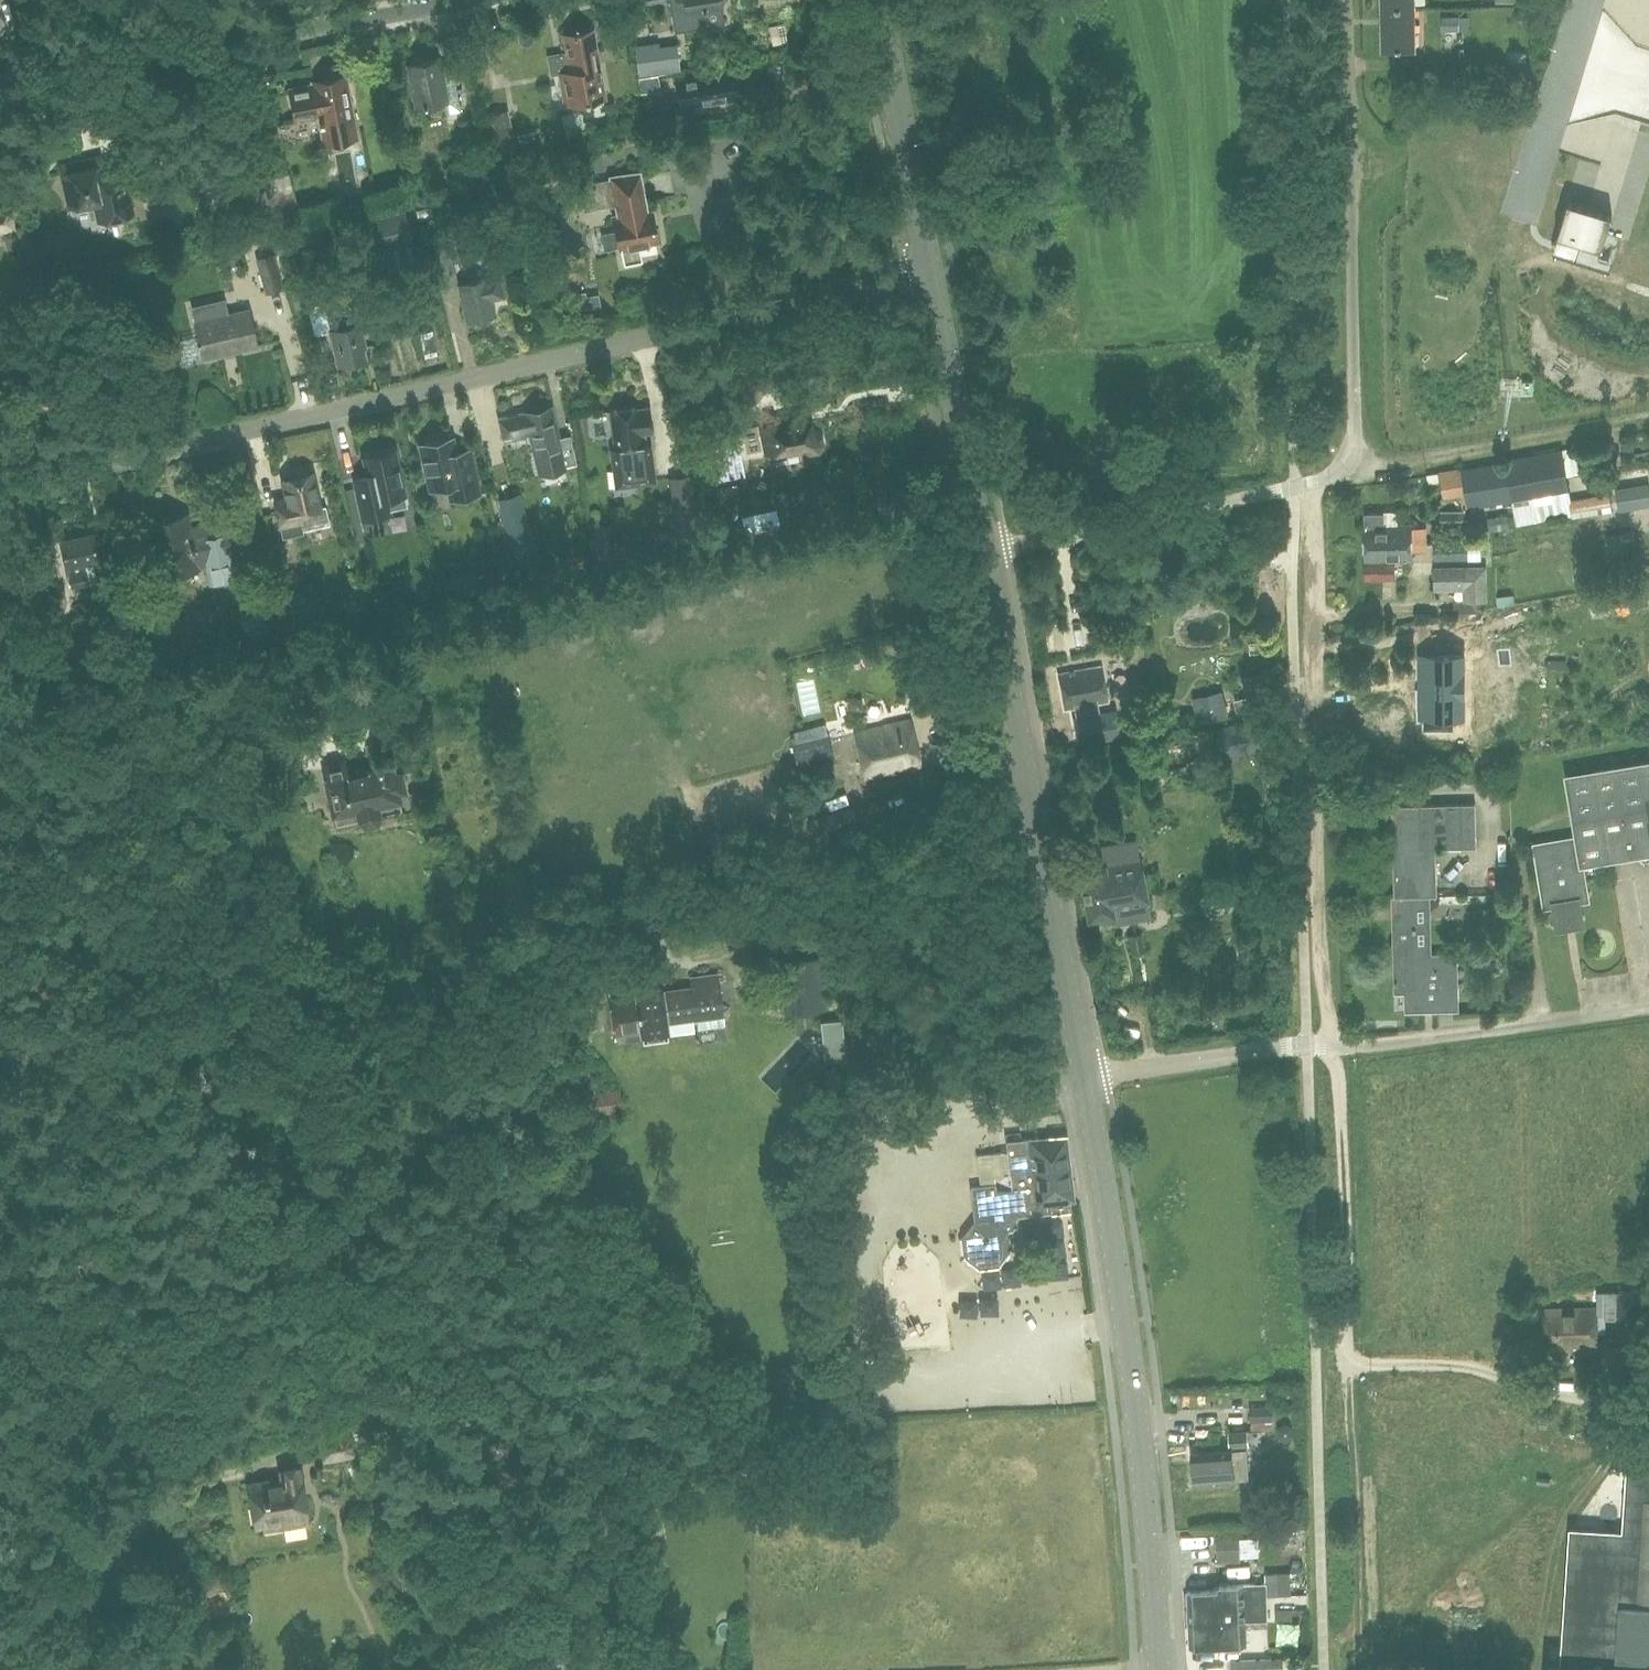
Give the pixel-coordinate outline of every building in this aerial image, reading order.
[(644,5),(671,1),(672,5),(676,31),(706,26),(703,11),(722,8),(722,5),(725,2),(724,0),(643,0),(644,5)] [(1415,10),(1415,0),(1383,0),(1383,10),(1415,10)] [(1477,24),(1476,9),(1459,10),(1461,25),(1477,24)] [(1415,10),(1383,10),(1383,50),(1417,50),(1416,25),(1415,10)] [(1441,16),(1441,29),(1459,29),(1460,16),(1441,16)] [(783,25),(769,28),(772,46),(786,43),(783,25)] [(566,53),(548,56),(551,74),(561,72),(566,105),(603,99),(598,67),(596,52),(599,51),(595,30),(594,30),(591,27),(583,28),(582,32),(565,34),(568,53),(566,53)] [(659,48),(658,44),(636,47),(640,74),(662,70),(679,67),(676,46),(659,48)] [(451,55),(408,63),(408,65),(416,107),(448,102),(450,111),(461,109),(451,55)] [(1530,62),(1502,62),(1503,78),(1530,77),(1530,62)] [(733,71),(700,76),(700,74),(690,75),(689,69),(674,72),(679,108),(737,98),(733,71)] [(320,117),(324,143),(356,138),(352,113),(346,76),(341,77),(341,73),(329,75),(330,78),(316,81),(316,82),(288,87),(294,121),(320,117)] [(674,106),(644,110),(646,129),(676,125),(674,106)] [(508,108),(484,115),(493,144),(514,138),(517,137),(509,111),(508,108)] [(659,228),(655,229),(644,167),(609,173),(611,181),(583,186),(587,210),(612,205),(620,250),(624,249),(626,263),(642,260),(639,246),(662,242),(659,228)] [(65,175),(73,214),(98,208),(102,228),(135,221),(125,175),(106,179),(103,168),(91,171),(91,169),(65,175)] [(298,210),(289,172),(264,178),(273,216),(298,210)] [(262,215),(257,193),(236,198),(241,220),(262,215)] [(1568,201),(1558,234),(1602,247),(1606,235),(1612,214),(1587,207),(1568,201)] [(11,231),(6,205),(0,206),(0,233),(11,231)] [(406,211),(393,215),(400,242),(413,239),(406,211)] [(439,288),(459,283),(453,258),(447,234),(428,238),(439,288)] [(302,235),(285,239),(287,252),(304,248),(302,235)] [(456,242),(460,259),(474,256),(471,239),(456,242)] [(422,241),(374,254),(376,261),(391,257),(396,278),(430,269),(422,241)] [(273,252),(255,257),(258,268),(265,293),(280,288),(283,288),(273,252)] [(502,273),(459,283),(459,284),(468,322),(498,314),(495,300),(508,297),(502,274),(502,273)] [(599,293),(587,296),(586,291),(578,292),(582,310),(601,306),(599,293)] [(250,311),(229,316),(225,297),(191,305),(195,324),(197,324),(201,341),(198,342),(199,346),(202,345),(205,358),(258,346),(250,311)] [(355,297),(309,307),(315,335),(331,332),(339,366),(358,362),(356,352),(366,350),(361,325),(355,297)] [(553,403),(497,416),(502,437),(528,431),(539,474),(568,467),(567,465),(577,462),(570,432),(560,435),(553,403)] [(647,432),(653,431),(651,410),(637,411),(637,409),(615,411),(619,446),(610,447),(616,487),(657,481),(652,442),(648,442),(647,432)] [(822,447),(823,441),(819,435),(815,434),(812,433),(810,418),(793,419),(793,418),(766,423),(771,451),(805,445),(807,447),(809,450),(814,452),(818,452),(822,447)] [(592,429),(572,431),(574,448),(593,446),(592,429)] [(743,459),(739,433),(715,437),(720,463),(743,459)] [(479,493),(473,465),(459,468),(452,437),(421,443),(430,489),(448,485),(451,499),(479,493)] [(389,509),(407,505),(395,449),(363,456),(367,474),(353,478),(362,518),(390,512),(389,509)] [(1561,450),(1505,461),(1512,500),(1512,502),(1569,492),(1566,476),(1562,454),(1561,450)] [(1494,463),(1427,474),(1428,482),(1442,480),(1463,477),(1466,493),(1468,507),(1489,504),(1501,502),(1512,500),(1505,461),(1494,463)] [(309,475),(305,473),(299,474),(296,478),(285,481),(289,500),(277,502),(285,535),(330,525),(326,506),(320,507),(313,474),(309,475)] [(1648,489),(1615,494),(1618,510),(1648,504),(1648,497),(1648,489)] [(699,530),(695,498),(673,501),(677,532),(699,530)] [(1467,509),(1440,509),(1441,524),(1467,524),(1467,509)] [(1392,543),(1410,543),(1410,523),(1383,523),(1383,512),(1365,513),(1365,524),(1364,524),(1365,546),(1383,546),(1383,543),(1392,543)] [(532,537),(526,514),(505,520),(511,542),(532,537)] [(201,566),(205,565),(209,584),(238,577),(234,559),(241,557),(233,520),(192,529),(189,515),(148,524),(160,577),(201,568),(201,566)] [(1488,529),(1505,526),(1504,516),(1494,518),(1495,521),(1491,522),(1491,524),(1487,525),(1488,529)] [(613,565),(609,526),(596,528),(597,536),(589,537),(593,567),(613,565)] [(1433,559),(1468,558),(1468,542),(1476,541),(1476,531),(1458,536),(1458,540),(1433,541),(1433,559)] [(85,563),(99,560),(94,537),(64,544),(74,588),(90,584),(85,563)] [(1411,562),(1410,543),(1392,543),(1383,543),(1383,546),(1365,546),(1365,563),(1366,563),(1366,577),(1382,577),(1381,562),(1411,562)] [(1484,566),(1434,567),(1434,587),(1464,588),(1464,600),(1453,600),(1453,612),(1476,612),(1476,599),(1484,599),(1484,566)] [(1102,666),(1058,674),(1065,708),(1108,700),(1103,672),(1102,666)] [(1429,679),(1429,735),(1461,735),(1461,714),(1467,714),(1467,679),(1429,679)] [(1261,691),(1235,696),(1238,712),(1264,706),(1261,691)] [(1195,698),(1200,721),(1225,716),(1220,692),(1195,698)] [(1074,724),(1079,748),(1124,740),(1120,716),(1074,724)] [(1223,750),(1261,743),(1257,720),(1219,726),(1223,750)] [(867,779),(921,767),(910,721),(856,733),(867,779)] [(403,773),(415,770),(413,762),(389,767),(388,764),(371,768),(371,770),(349,775),(347,765),(326,769),(337,823),(359,818),(366,823),(376,821),(380,815),(402,810),(399,799),(401,799),(399,791),(406,789),(403,773)] [(1544,907),(1555,905),(1558,922),(1580,918),(1577,902),(1587,900),(1581,863),(1648,852),(1648,762),(1566,775),(1576,837),(1533,844),(1544,907)] [(1474,804),(1390,805),(1393,897),(1435,895),(1434,847),(1474,847),(1474,804)] [(824,816),(793,823),(803,868),(834,860),(829,839),(835,838),(833,826),(826,828),(826,824),(829,823),(830,825),(856,819),(853,807),(827,814),(827,816),(824,816)] [(1083,895),(1143,883),(1135,843),(1111,847),(1114,864),(1079,870),(1083,895)] [(1143,883),(1083,895),(1088,919),(1147,907),(1143,883)] [(1412,929),(1394,930),(1395,990),(1406,990),(1407,1009),(1456,1007),(1454,955),(1440,955),(1439,929),(1412,929)] [(1145,950),(1141,932),(1128,934),(1132,953),(1145,950)] [(823,1011),(819,959),(781,962),(786,1014),(823,1011)] [(697,1009),(723,1006),(719,972),(690,975),(692,988),(663,991),(663,988),(637,991),(638,996),(611,1000),(615,1032),(642,1029),(644,1041),(669,1038),(667,1021),(698,1018),(697,1009)] [(843,1019),(823,1021),(824,1040),(845,1038),(843,1019)] [(593,1114),(623,1109),(619,1089),(590,1094),(593,1114)] [(1004,1231),(1006,1229),(1011,1228),(1017,1222),(1016,1216),(1018,1215),(1070,1208),(1069,1200),(1073,1199),(1069,1162),(1070,1162),(1066,1135),(1028,1138),(1028,1137),(1006,1140),(1007,1150),(977,1153),(981,1192),(978,1193),(980,1210),(975,1210),(976,1221),(973,1221),(962,1235),(965,1252),(979,1263),(995,1261),(1006,1248),(1004,1231)] [(1597,1308),(1544,1308),(1544,1348),(1598,1348),(1597,1308)] [(1620,1355),(1619,1374),(1648,1375),(1648,1355),(1620,1355)] [(1296,1387),(1279,1388),(1280,1396),(1297,1395),(1296,1387)] [(1252,1407),(1252,1430),(1274,1429),(1273,1418),(1273,1406),(1252,1407)] [(351,1431),(319,1436),(324,1463),(355,1457),(351,1431)] [(1246,1444),(1249,1443),(1248,1431),(1231,1432),(1232,1448),(1194,1451),(1196,1481),(1235,1478),(1235,1476),(1249,1475),(1246,1444)] [(1629,1444),(1623,1532),(1570,1529),(1561,1669),(1548,1668),(1548,1669),(1648,1669),(1648,1445),(1641,1444),(1629,1444)] [(306,1517),(309,1517),(300,1466),(281,1469),(282,1477),(249,1482),(256,1526),(264,1525),(265,1531),(307,1523),(306,1517)] [(1240,1560),(1239,1555),(1239,1536),(1239,1534),(1217,1534),(1218,1561),(1240,1560)] [(1245,1595),(1266,1594),(1292,1593),(1291,1571),(1266,1572),(1266,1582),(1220,1584),(1220,1588),(1188,1590),(1189,1620),(1190,1620),(1221,1618),(1221,1606),(1223,1605),(1223,1599),(1245,1597),(1245,1595)] [(1267,1617),(1266,1594),(1245,1595),(1245,1597),(1223,1599),(1223,1605),(1221,1606),(1221,1618),(1190,1620),(1191,1643),(1247,1641),(1246,1618),(1267,1617)] [(1293,1614),(1293,1637),(1316,1637),(1317,1614),(1293,1614)] [(575,1662),(578,1648),(564,1646),(562,1659),(575,1662)] [(1280,1669),(1280,1656),(1232,1658),(1232,1669),(1257,1669),(1280,1669)]
